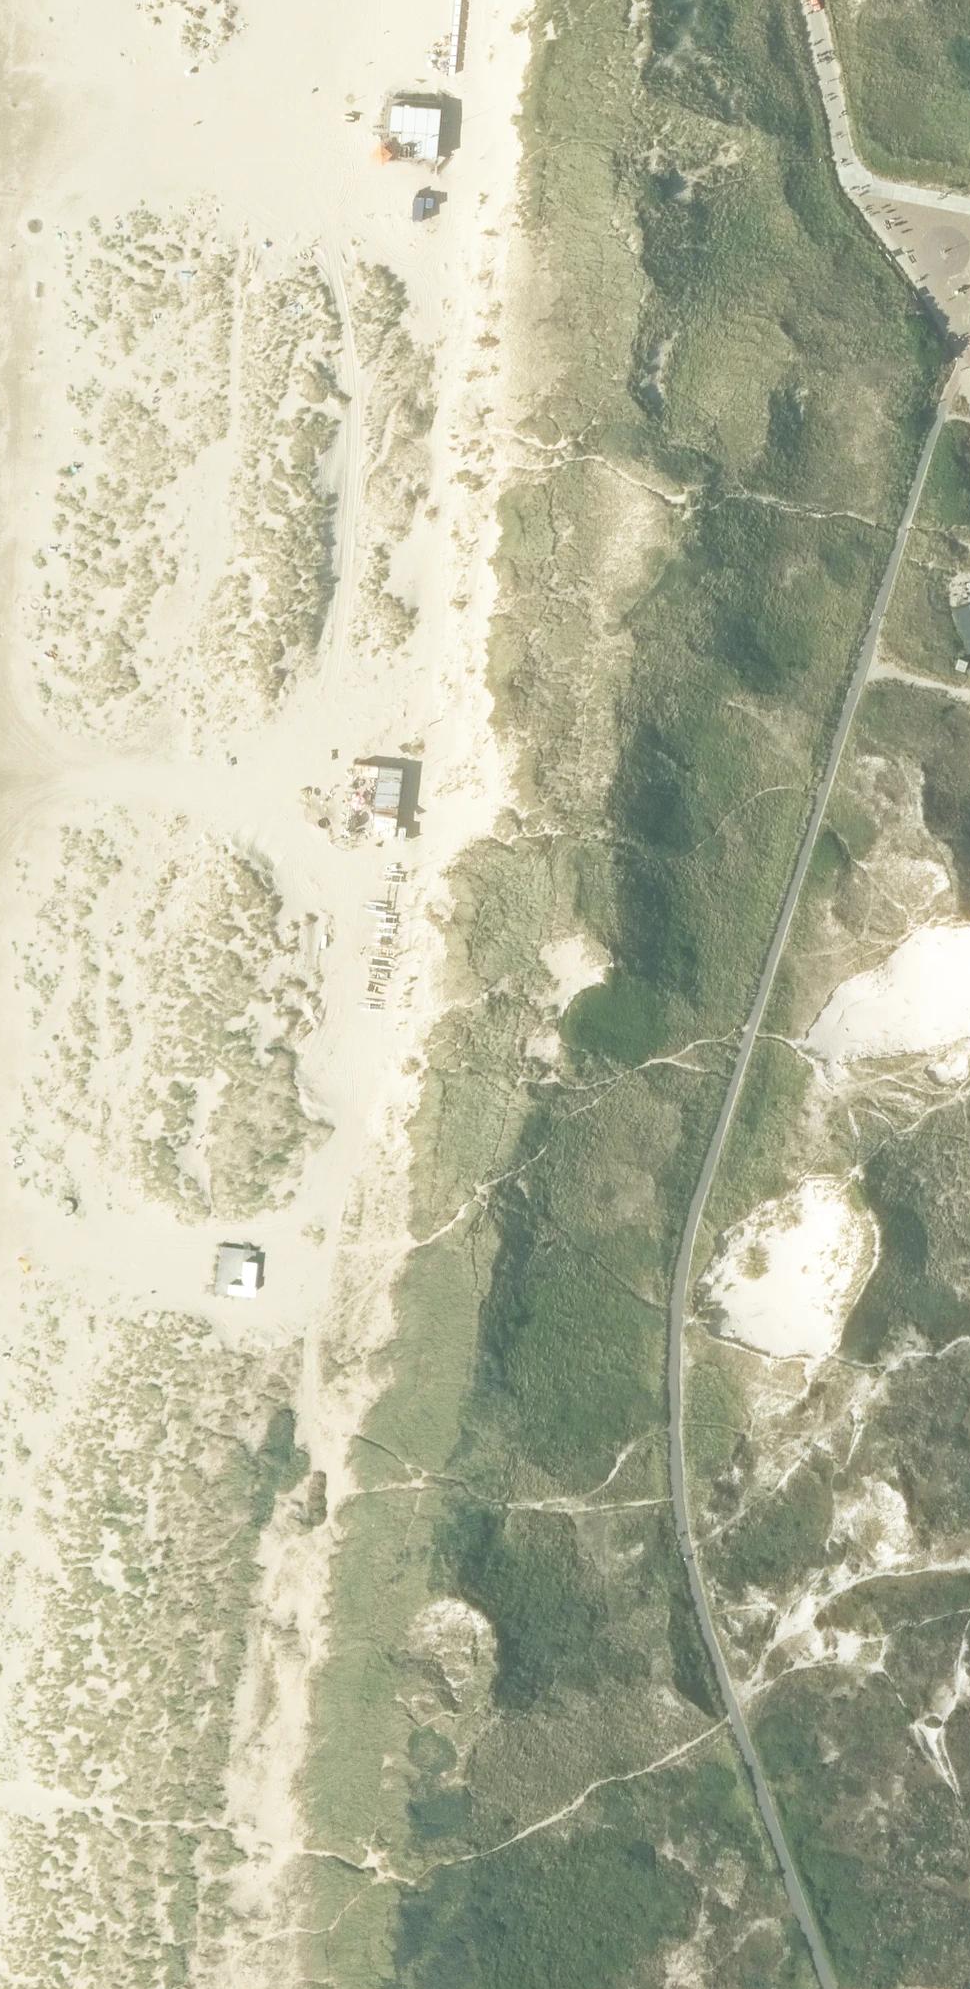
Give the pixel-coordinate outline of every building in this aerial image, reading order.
[(954,611),(969,651),(969,604),(954,611)] [(956,668),(965,671),(968,662),(959,659),(956,668)]
